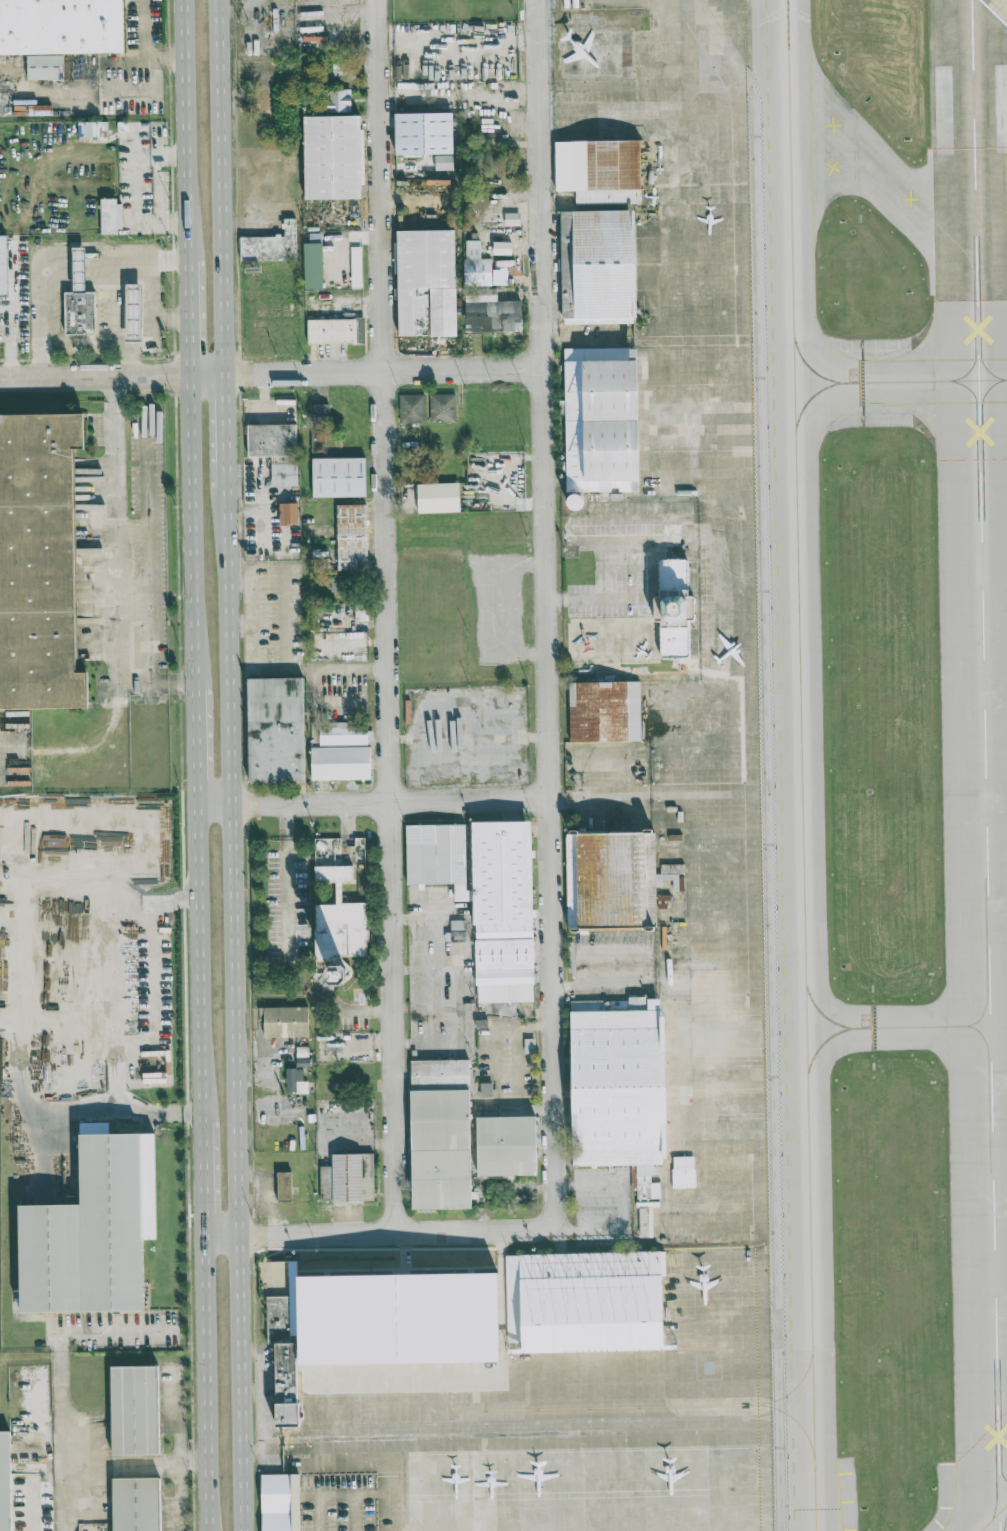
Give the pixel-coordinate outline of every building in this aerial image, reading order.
[(127,49),(0,51),(0,0),(126,0),(127,49)] [(30,54),(65,54),(65,82),(30,82),(30,54)] [(994,65),(995,132),(1006,132),(1006,65),(994,65)] [(351,111),(350,89),(329,89),(329,100),(320,100),(320,112),(351,111)] [(395,155),(435,154),(435,170),(453,170),(452,112),(395,113),(395,155)] [(305,200),(361,199),(360,115),(303,116),(305,200)] [(101,122),(82,122),(81,135),(103,136),(103,129),(101,129),(101,122)] [(558,142),(646,140),(647,186),(641,186),(641,204),(576,205),(576,187),(558,187),(558,142)] [(100,234),(120,234),(120,198),(100,198),(100,234)] [(566,210),(641,209),(643,324),(567,324),(566,210)] [(505,213),(505,225),(520,224),(520,213),(505,213)] [(296,260),(296,218),(283,219),(283,236),(240,236),(240,261),(296,260)] [(456,336),(455,230),(396,231),(397,246),(396,246),(398,336),(429,335),(429,336),(456,336)] [(491,258),(481,259),(480,240),(464,240),(465,286),(492,285),(491,258)] [(511,242),(493,242),(493,254),(511,254),(511,242)] [(305,289),(324,288),(322,243),(303,243),(305,289)] [(95,291),(85,291),(84,247),(72,247),(73,291),(64,291),(64,334),(96,333),(95,291)] [(362,287),(361,247),(351,247),(351,288),(362,287)] [(492,284),(507,285),(508,269),(493,269),(492,284)] [(142,283),(125,283),(125,340),(141,341),(142,283)] [(521,331),(521,301),(497,301),(497,289),(464,289),(466,332),(521,331)] [(365,343),(364,318),(307,319),(308,344),(365,343)] [(569,345),(646,345),(649,475),(670,476),(670,501),(645,501),(645,479),(570,479),(569,345)] [(425,395),(400,394),(399,422),(425,423),(425,395)] [(456,422),(456,394),(430,394),(430,423),(456,422)] [(329,404),(310,404),(310,423),(329,422),(329,404)] [(92,706),(0,707),(0,413),(89,412),(89,449),(76,449),(78,670),(91,670),(92,706)] [(296,424),(247,425),(248,459),(271,459),(272,486),(298,486),(296,424)] [(313,497),(366,497),(365,458),(312,458),(313,497)] [(417,484),(418,513),(460,512),(459,483),(417,484)] [(579,494),(566,497),(569,511),(583,508),(579,494)] [(280,525),(298,524),(297,503),(279,503),(280,525)] [(366,504),(336,505),(338,570),(368,569),(366,504)] [(662,558),(692,558),(691,590),(699,590),(699,613),(694,613),(694,656),(662,656),(662,619),(655,619),(655,588),(662,588),(662,558)] [(330,575),(330,591),(348,591),(349,576),(330,575)] [(305,781),(303,678),(247,679),(249,782),(305,781)] [(574,679),(644,679),(645,741),(574,742),(574,679)] [(312,780),(370,779),(368,721),(319,722),(320,747),(311,748),(312,780)] [(533,1002),(531,822),(472,822),(472,890),(466,890),(465,825),(406,825),(406,884),(454,884),(454,901),(474,901),(475,1002),(533,1002)] [(570,833),(658,833),(658,929),(570,929),(570,833)] [(335,854),(323,853),(322,865),(334,865),(335,854)] [(353,865),(315,866),(315,881),(353,880),(353,865)] [(315,904),(316,964),(324,963),(324,965),(328,965),(329,985),(349,985),(349,957),(367,957),(366,903),(315,904)] [(450,941),(464,941),(465,921),(451,921),(450,941)] [(575,1002),(672,1001),(673,1167),(577,1168),(575,1002)] [(309,1037),(308,1006),(264,1007),(264,1038),(309,1037)] [(525,1054),(535,1053),(535,1038),(524,1039),(525,1054)] [(297,1066),(310,1066),(310,1058),(297,1057),(297,1066)] [(412,1210),(472,1208),(469,1059),(409,1060),(412,1210)] [(303,1081),(303,1068),(285,1069),(286,1093),(308,1092),(307,1081),(303,1081)] [(494,1083),(480,1083),(481,1097),(495,1096),(494,1083)] [(537,1175),(535,1116),(476,1117),(477,1176),(537,1175)] [(24,1313),(146,1311),(144,1240),(155,1240),(153,1134),(82,1136),(83,1205),(22,1206),(24,1313)] [(374,1201),(373,1154),(331,1154),(332,1166),(320,1166),(321,1202),(374,1201)] [(673,1183),(695,1183),(694,1156),(672,1157),(673,1183)] [(277,1201),(291,1201),(291,1172),(277,1172),(277,1201)] [(508,1254),(673,1249),(676,1346),(511,1351),(508,1254)] [(262,1260),(380,1257),(380,1269),(414,1268),(414,1334),(300,1335),(302,1422),(280,1422),(279,1342),(269,1342),(268,1295),(264,1296),(262,1260)] [(112,1367),(159,1366),(161,1454),(114,1455),(112,1367)] [(11,1432),(13,1530),(0,1530),(0,1432),(11,1432)] [(309,1472),(311,1530),(266,1530),(265,1472),(309,1472)] [(161,1479),(162,1530),(117,1530),(116,1480),(161,1479)]
